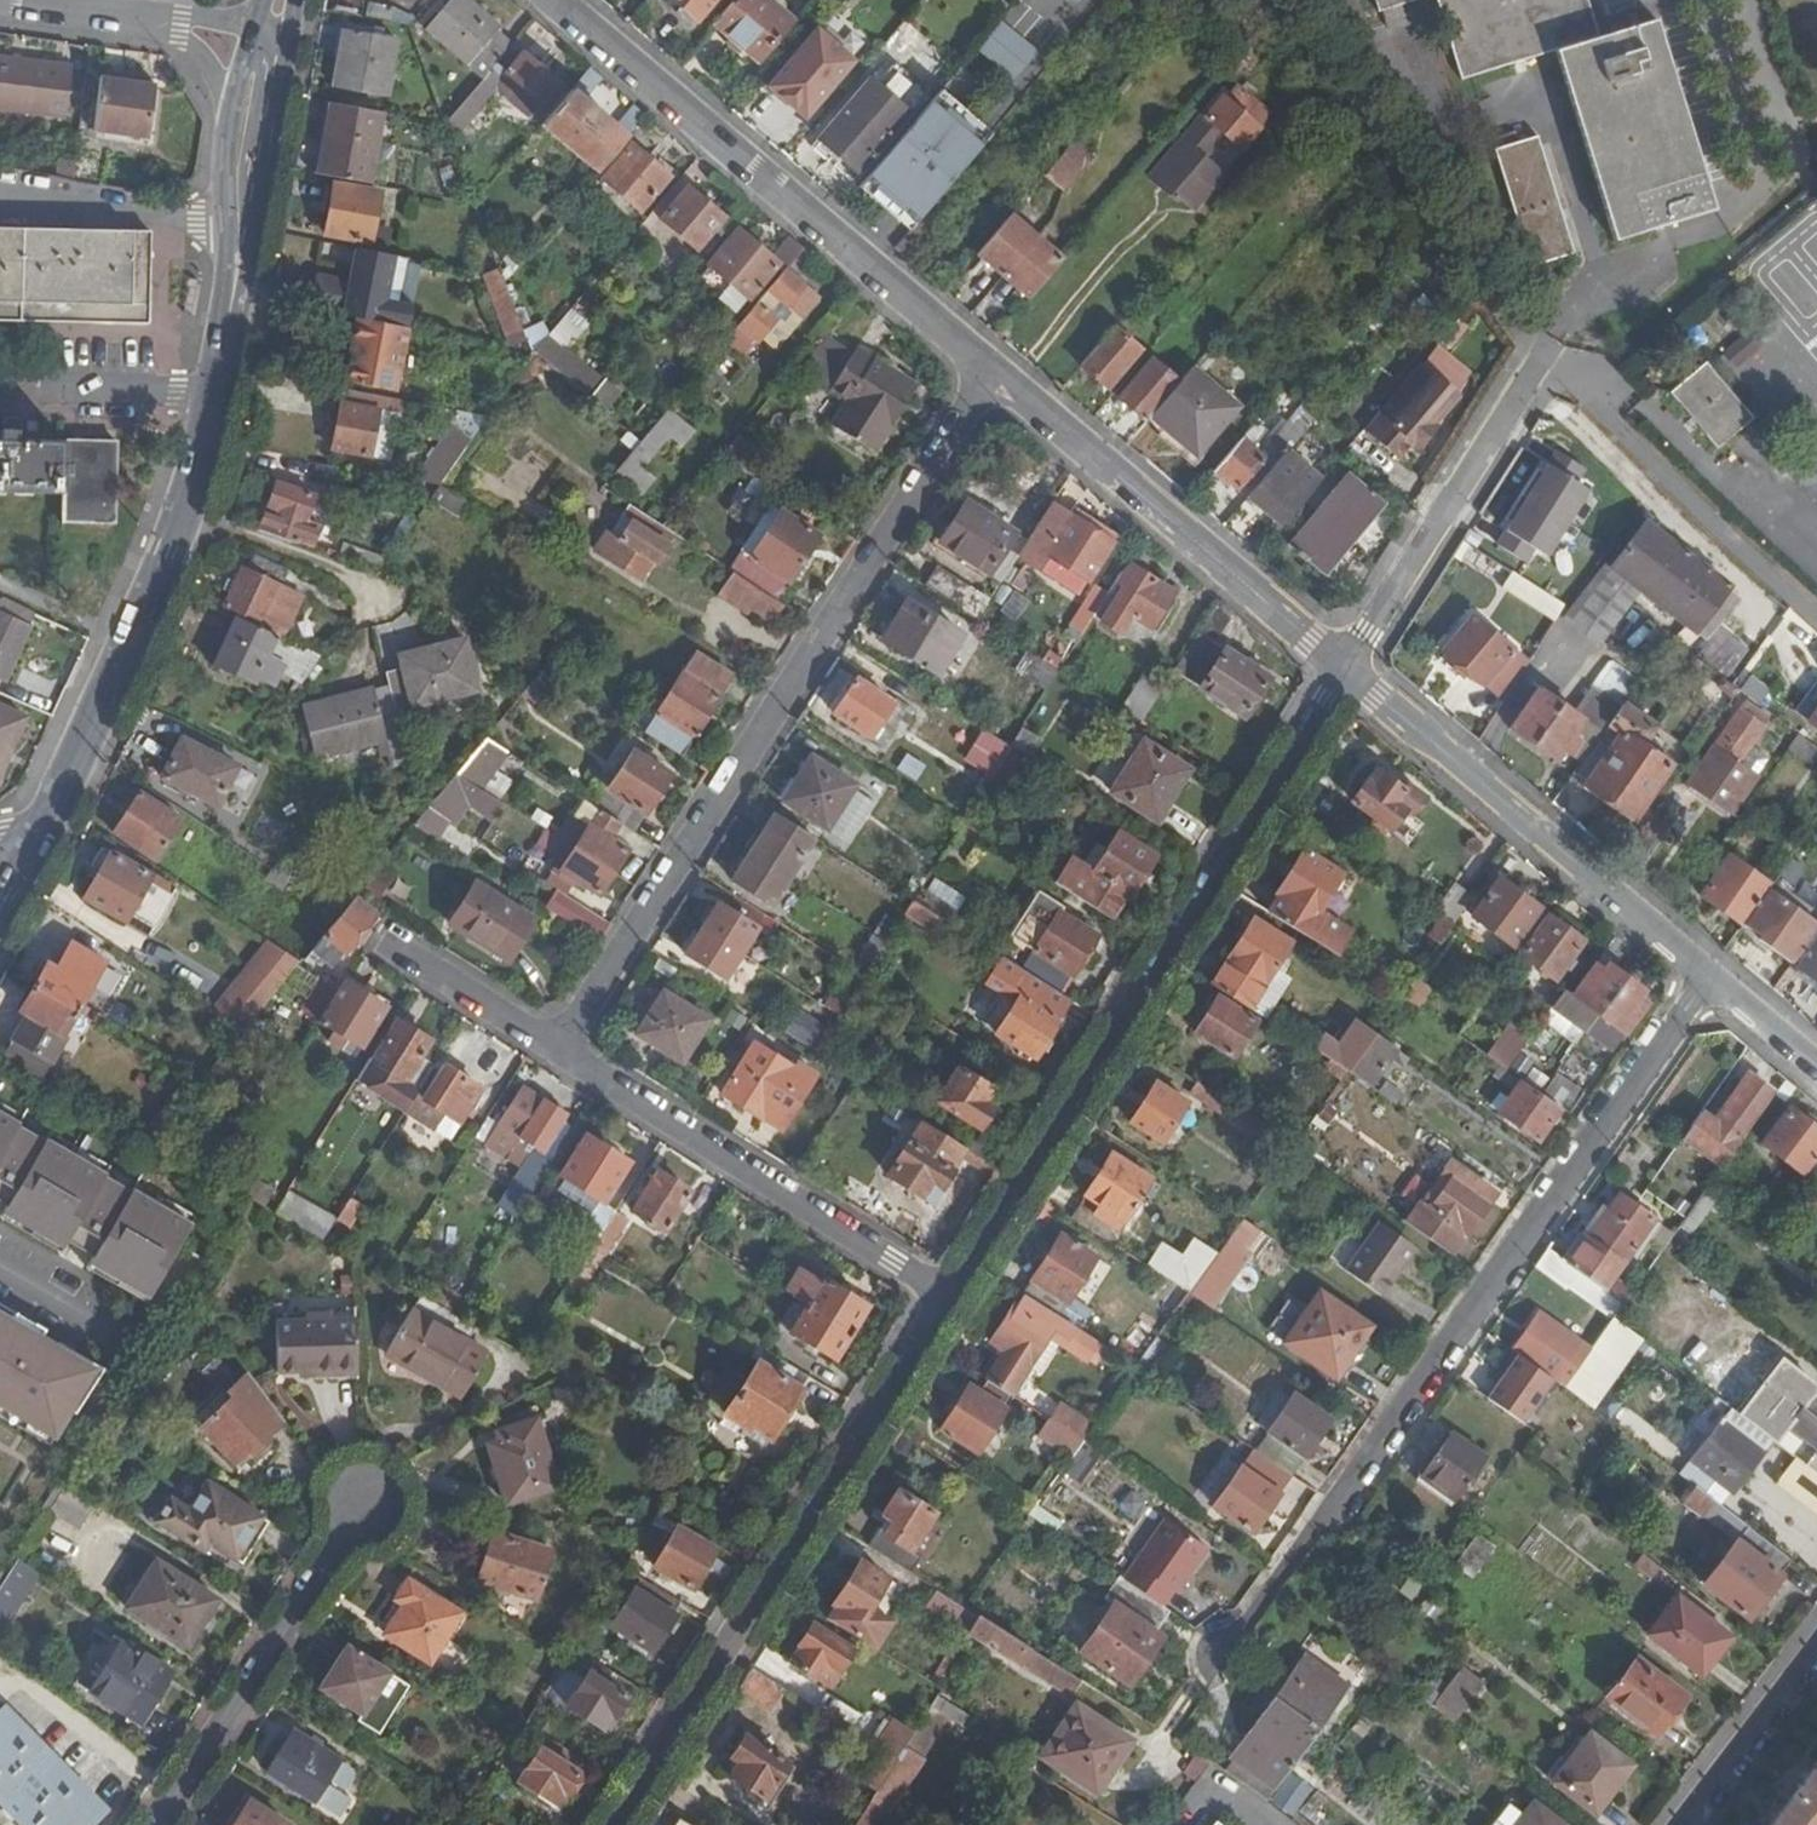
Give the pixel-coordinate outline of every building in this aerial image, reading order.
[(514,49),(498,35),(503,27),(471,0),(450,0),(426,26),(486,79),(501,64),(514,49)] [(681,3),(675,9),(690,21),(709,0),(677,0),(681,3)] [(714,19),(759,57),(793,17),(773,0),(730,0),(714,19)] [(1376,11),(1382,10),(1387,26),(1405,20),(1398,4),(1409,0),(1373,0),(1376,11)] [(1461,77),(1553,48),(1616,240),(1716,208),(1655,16),(1600,33),(1589,0),(1434,0),(1461,77)] [(1000,24),(976,52),(1012,82),(1036,53),(1000,24)] [(388,93),(396,35),(345,26),(335,83),(388,93)] [(854,57),(819,27),(771,83),(806,114),(854,57)] [(486,79),(452,118),(463,130),(512,75),(546,106),(562,88),(524,56),(511,72),(501,64),(486,79)] [(70,71),(0,63),(0,112),(63,122),(70,71)] [(877,77),(904,109),(921,95),(895,63),(877,77)] [(856,192),(905,234),(918,218),(989,135),(959,110),(981,84),(962,68),(856,192)] [(608,82),(594,71),(544,126),(600,174),(651,117),(639,109),(617,131),(586,104),(608,82)] [(905,111),(865,78),(818,136),(858,170),(905,111)] [(154,88),(103,81),(95,135),(148,142),(154,88)] [(1239,94),(1232,88),(1213,108),(1218,114),(1214,120),(1245,146),(1272,113),(1244,88),(1239,94)] [(383,110),(331,100),(319,174),(370,182),(383,110)] [(1224,138),(1200,118),(1151,173),(1194,211),(1225,176),(1205,159),(1224,138)] [(1575,253),(1537,137),(1493,151),(1530,266),(1575,253)] [(1045,173),(1063,187),(1085,163),(1067,147),(1045,173)] [(642,212),(671,178),(636,148),(606,183),(642,212)] [(375,224),(382,193),(338,185),(328,235),(372,242),(375,224)] [(700,250),(726,219),(691,188),(664,219),(700,250)] [(34,312),(34,320),(152,324),(153,231),(62,230),(62,213),(0,212),(0,310),(34,312)] [(1013,214),(979,253),(1005,274),(1038,235),(1013,214)] [(905,234),(898,242),(911,253),(931,229),(918,218),(905,234)] [(372,242),(372,244),(390,247),(394,228),(375,224),(372,242)] [(784,273),(806,252),(790,237),(773,257),(741,231),(712,265),(750,299),(777,269),(784,273)] [(1005,274),(1030,296),(1063,256),(1038,235),(1005,274)] [(799,279),(817,262),(806,252),(784,273),(741,325),(761,342),(788,307),(802,318),(819,298),(799,279)] [(513,345),(528,340),(507,281),(502,268),(488,274),(513,345)] [(34,320),(34,312),(0,310),(0,319),(34,320)] [(344,315),(330,375),(381,386),(395,326),(344,315)] [(1433,346),(1443,357),(1471,331),(1461,320),(1433,346)] [(1141,347),(1116,325),(1083,364),(1109,386),(1141,347)] [(1745,327),(1725,355),(1743,368),(1763,340),(1745,327)] [(897,416),(920,373),(857,340),(834,384),(897,416)] [(1150,414),(1180,379),(1152,357),(1120,395),(1146,418),(1150,414)] [(1456,396),(1417,362),(1363,427),(1400,457),(1411,445),(1419,449),(1435,429),(1433,425),(1456,396)] [(1752,417),(1704,362),(1669,392),(1717,448),(1752,417)] [(1237,405),(1191,365),(1180,379),(1150,414),(1195,453),(1237,405)] [(406,400),(347,387),(333,451),(369,458),(380,412),(401,416),(406,400)] [(1433,425),(1435,429),(1459,399),(1456,396),(1433,425)] [(671,407),(615,473),(628,482),(682,419),(671,407)] [(474,413),(425,481),(441,486),(490,415),(474,413)] [(1286,451),(1308,425),(1294,414),(1272,439),(1286,451)] [(19,440),(27,440),(37,421),(12,420),(11,429),(18,429),(19,440)] [(27,440),(19,440),(18,429),(11,429),(3,429),(2,439),(0,439),(0,489),(63,490),(63,524),(107,524),(107,488),(117,488),(118,443),(27,440)] [(739,436),(723,453),(741,471),(757,453),(739,436)] [(1267,456),(1243,436),(1215,469),(1238,490),(1267,456)] [(1589,467),(1561,449),(1551,463),(1546,459),(1508,517),(1513,521),(1500,541),(1527,560),(1537,546),(1548,554),(1591,489),(1579,481),(1589,467)] [(1319,480),(1286,451),(1248,497),(1282,525),(1308,493),(1319,480)] [(1349,471),(1336,460),(1319,480),(1308,493),(1322,504),(1349,471)] [(1349,471),(1322,504),(1291,542),(1330,578),(1369,533),(1362,526),(1383,500),(1349,471)] [(278,485),(260,530),(298,543),(315,497),(278,485)] [(991,574),(1017,536),(967,502),(942,543),(991,574)] [(740,576),(779,600),(818,536),(770,505),(743,551),(752,557),(740,576)] [(1072,518),(1053,505),(1018,557),(1039,570),(1048,557),(1072,518)] [(1113,543),(1072,518),(1048,557),(1088,582),(1113,543)] [(659,565),(671,548),(632,523),(607,560),(640,581),(653,561),(659,565)] [(1719,629),(1742,599),(1664,539),(1668,533),(1655,523),(1651,528),(1648,525),(1617,569),(1608,563),(1571,614),(1592,629),(1628,580),(1641,590),(1709,641),(1719,629)] [(262,622),(260,627),(281,638),(303,596),(285,586),(291,573),(257,557),(251,570),(244,567),(227,605),(262,622)] [(924,586),(980,619),(991,599),(938,564),(924,586)] [(1152,630),(1177,592),(1137,568),(1103,621),(1122,634),(1132,619),(1152,630)] [(1568,604),(1515,570),(1507,583),(1560,616),(1568,604)] [(773,626),(788,606),(779,600),(740,576),(735,573),(719,597),(738,609),(742,605),(773,626)] [(1628,580),(1592,629),(1605,642),(1641,590),(1628,580)] [(1087,637),(1108,591),(1090,583),(1069,629),(1087,637)] [(35,615),(5,600),(0,601),(0,677),(6,680),(35,615)] [(936,674),(961,636),(907,601),(883,641),(936,674)] [(1506,702),(1528,667),(1475,616),(1444,650),(1484,686),(1486,683),(1506,702)] [(260,627),(237,618),(216,662),(257,680),(262,675),(276,682),(284,670),(302,685),(323,656),(281,638),(260,627)] [(1542,650),(1571,673),(1595,644),(1565,620),(1542,650)] [(1751,653),(1719,629),(1709,641),(1742,666),(1751,653)] [(1225,648),(1218,644),(1200,631),(1174,670),(1200,687),(1225,648)] [(477,690),(466,640),(403,656),(414,706),(477,690)] [(1271,678),(1225,648),(1200,687),(1247,716),(1271,678)] [(1046,693),(1060,670),(1027,650),(1014,672),(1046,693)] [(645,732),(683,756),(732,679),(694,655),(645,732)] [(1619,707),(1622,702),(1637,681),(1607,660),(1589,685),(1599,692),(1619,707)] [(910,682),(876,661),(864,681),(895,703),(910,682)] [(1730,681),(1740,688),(1747,694),(1759,679),(1742,666),(1730,681)] [(1121,709),(1141,721),(1165,686),(1142,672),(1121,709)] [(895,703),(864,681),(859,678),(834,713),(870,738),(895,703)] [(1794,711),(1808,721),(1816,710),(1816,680),(1794,711)] [(409,757),(391,684),(302,705),(315,758),(384,742),(390,763),(409,757)] [(1567,743),(1573,748),(1577,741),(1571,736),(1583,719),(1581,718),(1537,688),(1511,729),(1556,759),(1567,743)] [(1602,732),(1619,707),(1599,692),(1581,718),(1583,719),(1602,732)] [(1688,784),(1730,813),(1757,776),(1740,762),(1764,729),(1772,717),(1748,698),(1688,784)] [(1585,756),(1575,771),(1589,781),(1585,788),(1633,819),(1671,764),(1644,745),(1657,725),(1622,702),(1619,707),(1602,732),(1585,756)] [(23,720),(0,709),(0,768),(23,720)] [(1816,728),(1816,710),(1808,721),(1816,728)] [(1573,748),(1585,756),(1602,732),(1583,719),(1571,736),(1577,741),(1573,748)] [(1002,761),(1011,747),(986,730),(976,747),(1002,761)] [(1011,747),(1029,758),(1039,742),(1022,730),(1011,747)] [(1788,748),(1816,769),(1816,747),(1799,733),(1788,748)] [(486,739),(457,774),(483,792),(508,753),(486,739)] [(217,808),(236,768),(182,740),(162,778),(217,808)] [(1159,823),(1188,771),(1145,742),(1114,793),(1159,823)] [(1011,747),(991,778),(1013,791),(1032,760),(1029,758),(1011,747)] [(1749,750),(1740,762),(1757,776),(1766,763),(1765,754),(1757,748),(1749,750)] [(622,826),(635,833),(671,774),(633,751),(595,807),(599,811),(622,826)] [(849,842),(877,799),(812,757),(784,802),(849,842)] [(1357,799),(1380,818),(1393,827),(1397,829),(1407,811),(1412,814),(1425,797),(1408,784),(1404,788),(1378,769),(1357,799)] [(423,813),(414,826),(438,841),(451,825),(457,827),(473,811),(493,823),(505,806),(483,792),(457,774),(423,813)] [(157,862),(183,823),(137,791),(128,806),(132,810),(115,833),(157,862)] [(595,807),(588,803),(563,842),(569,846),(575,851),(599,811),(595,807)] [(575,851),(614,874),(628,852),(613,841),(622,826),(599,811),(575,851)] [(1419,818),(1412,814),(1407,811),(1397,829),(1405,835),(1419,818)] [(816,838),(777,814),(751,854),(790,879),(816,838)] [(1393,827),(1380,818),(1375,826),(1387,834),(1393,827)] [(1075,896),(1112,919),(1127,896),(1130,898),(1157,857),(1118,832),(1093,870),(1075,896)] [(403,886),(433,852),(416,839),(387,874),(403,886)] [(599,898),(614,874),(575,851),(569,846),(559,860),(568,865),(562,874),(599,898)] [(128,924),(154,878),(105,849),(94,867),(100,871),(86,900),(128,924)] [(1267,908),(1335,954),(1351,932),(1321,911),(1328,901),(1336,889),(1346,875),(1307,850),(1267,908)] [(790,879),(751,854),(734,881),(773,904),(790,879)] [(1700,895),(1742,925),(1769,886),(1770,884),(1730,855),(1700,895)] [(1074,856),(1057,884),(1075,896),(1093,870),(1074,856)] [(519,873),(510,886),(539,904),(546,892),(519,873)] [(935,876),(919,903),(943,918),(949,922),(965,895),(935,876)] [(173,890),(154,878),(128,924),(147,934),(173,890)] [(1513,947),(1540,911),(1500,881),(1474,918),(1513,947)] [(1457,924),(1475,897),(1457,885),(1437,911),(1457,924)] [(1740,927),(1792,963),(1794,960),(1816,927),(1816,912),(1813,917),(1769,886),(1742,925),(1740,927)] [(508,962),(534,924),(476,887),(449,927),(508,962)] [(1343,893),(1336,889),(1328,901),(1335,904),(1343,893)] [(758,929),(768,915),(729,891),(720,902),(758,929)] [(1024,970),(1061,993),(1097,935),(1035,897),(1011,934),(1036,950),(1024,970)] [(919,903),(913,899),(905,914),(934,932),(943,918),(919,903)] [(720,902),(704,928),(743,953),(758,929),(720,902)] [(332,968),(374,917),(357,903),(316,954),(332,968)] [(574,926),(600,943),(612,925),(585,908),(574,926)] [(1559,911),(1554,920),(1583,940),(1588,932),(1559,911)] [(1430,938),(1442,945),(1457,924),(1445,916),(1430,938)] [(1257,917),(1211,982),(1252,1007),(1295,942),(1257,917)] [(1583,940),(1554,920),(1550,917),(1523,956),(1557,981),(1586,942),(1583,940)] [(1794,960),(1800,963),(1798,966),(1816,981),(1816,927),(1794,960)] [(743,953),(704,928),(687,954),(726,980),(743,953)] [(274,944),(216,1013),(243,1032),(301,962),(274,944)] [(49,963),(35,987),(77,1011),(106,964),(78,947),(63,972),(49,963)] [(1586,1030),(1625,976),(1609,965),(1603,972),(1595,966),(1574,995),(1565,988),(1553,1006),(1586,1030)] [(365,986),(347,974),(338,990),(319,1022),(331,1030),(325,1042),(339,1050),(345,1039),(359,1047),(385,1005),(361,992),(365,986)] [(1645,992),(1625,976),(1586,1030),(1610,1046),(1620,1032),(1625,1035),(1648,1005),(1640,999),(1645,992)] [(1402,998),(1418,1009),(1431,988),(1419,978),(1402,998)] [(319,1022),(338,990),(319,979),(301,1010),(319,1022)] [(77,1011),(35,987),(22,1010),(28,1015),(3,1057),(38,1076),(77,1011)] [(837,988),(825,1007),(839,1015),(850,997),(837,988)] [(684,1064),(711,1021),(664,992),(638,1034),(684,1064)] [(1036,1058),(1060,1019),(1021,995),(998,1033),(1036,1058)] [(1233,1056),(1257,1021),(1218,995),(1195,1030),(1233,1056)] [(1457,1036),(1480,1054),(1506,1071),(1528,1039),(1482,1004),(1457,1036)] [(798,1024),(790,1037),(815,1052),(839,1015),(825,1007),(810,1031),(798,1024)] [(403,1082),(428,1040),(396,1018),(357,1082),(403,1111),(405,1109),(414,1093),(416,1090),(403,1082)] [(1349,1072),(1376,1035),(1358,1022),(1338,1049),(1326,1040),(1318,1051),(1349,1072)] [(1383,1095),(1408,1057),(1376,1035),(1349,1072),(1383,1095)] [(782,1129),(817,1074),(795,1060),(791,1066),(756,1045),(724,1094),(763,1121),(765,1118),(782,1129)] [(423,1099),(414,1093),(405,1109),(446,1136),(479,1087),(444,1064),(423,1099)] [(984,1102),(992,1090),(957,1068),(936,1101),(980,1129),(993,1107),(984,1102)] [(1561,1111),(1570,1117),(1585,1095),(1555,1072),(1541,1094),(1561,1111)] [(1723,1167),(1751,1126),(1746,1122),(1770,1090),(1752,1077),(1733,1103),(1726,1098),(1710,1118),(1701,1112),(1685,1136),(1723,1167)] [(1163,1144),(1190,1104),(1158,1082),(1132,1123),(1163,1144)] [(1297,1145),(1197,1083),(1191,1093),(1288,1156),(1297,1145)] [(1539,1139),(1561,1111),(1541,1094),(1531,1088),(1522,1083),(1501,1112),(1539,1139)] [(542,1150),(566,1114),(522,1086),(499,1123),(542,1150)] [(1816,1152),(1816,1129),(1788,1108),(1763,1143),(1802,1173),(1816,1152)] [(7,1206),(0,1217),(0,1218),(62,1254),(68,1243),(92,1257),(85,1269),(144,1304),(191,1225),(133,1191),(133,1192),(105,1176),(106,1174),(47,1139),(46,1141),(20,1125),(21,1124),(0,1111),(0,1202),(7,1206)] [(990,1176),(996,1166),(967,1149),(922,1121),(889,1176),(934,1202),(962,1158),(990,1176)] [(599,1203),(602,1205),(631,1162),(584,1133),(558,1177),(599,1203)] [(1417,1172),(1388,1210),(1449,1253),(1465,1233),(1467,1235),(1497,1196),(1429,1147),(1413,1169),(1417,1172)] [(1071,1217),(1111,1243),(1153,1181),(1114,1153),(1071,1217)] [(516,1216),(549,1164),(537,1156),(503,1207),(516,1216)] [(232,1166),(223,1182),(237,1189),(260,1202),(268,1187),(232,1166)] [(664,1231),(688,1192),(655,1171),(630,1210),(664,1231)] [(1664,1248),(1676,1257),(1724,1188),(1714,1179),(1664,1248)] [(289,1190),(277,1210),(323,1237),(335,1219),(289,1190)] [(1581,1274),(1605,1291),(1624,1265),(1631,1271),(1663,1224),(1620,1194),(1609,1209),(1604,1205),(1584,1237),(1589,1242),(1571,1266),(1581,1274)] [(627,1220),(614,1213),(592,1248),(606,1255),(627,1220)] [(1380,1298),(1414,1251),(1377,1224),(1343,1270),(1380,1298)] [(1023,1292),(1026,1295),(1059,1315),(1096,1258),(1062,1236),(1023,1292)] [(1166,1245),(1150,1268),(1189,1293),(1217,1254),(1196,1238),(1182,1257),(1166,1245)] [(1571,1266),(1549,1249),(1536,1267),(1569,1292),(1581,1274),(1571,1266)] [(806,1305),(850,1333),(867,1308),(863,1306),(868,1298),(844,1283),(839,1289),(823,1281),(814,1294),(783,1274),(776,1286),(806,1305)] [(470,1342),(480,1325),(457,1312),(424,1294),(388,1351),(465,1395),(489,1353),(470,1342)] [(989,1379),(1013,1394),(1051,1338),(1088,1361),(1101,1343),(1059,1315),(1026,1295),(1020,1304),(1016,1304),(993,1341),(1008,1351),(989,1379)] [(1346,1386),(1382,1336),(1332,1300),(1298,1350),(1346,1386)] [(834,1359),(850,1333),(806,1305),(790,1332),(834,1359)] [(342,1366),(359,1366),(357,1315),(333,1316),(332,1310),(308,1311),(308,1317),(277,1318),(279,1369),(319,1367),(320,1371),(342,1370),(342,1366)] [(100,1372),(40,1338),(45,1330),(16,1313),(11,1321),(0,1314),(0,1403),(27,1419),(33,1410),(39,1414),(34,1423),(54,1435),(69,1409),(75,1412),(77,1408),(100,1372)] [(1481,1392),(1533,1430),(1567,1386),(1587,1355),(1580,1350),(1583,1345),(1540,1315),(1513,1353),(1553,1381),(1546,1389),(1508,1362),(1490,1379),(1481,1392)] [(1567,1386),(1591,1404),(1641,1336),(1616,1315),(1587,1355),(1567,1386)] [(1513,1353),(1489,1335),(1469,1363),(1490,1379),(1508,1362),(1546,1389),(1553,1381),(1513,1353)] [(766,1448),(808,1377),(767,1353),(728,1415),(747,1428),(743,1434),(766,1448)] [(1735,1409),(1773,1438),(1798,1457),(1816,1472),(1816,1384),(1777,1355),(1735,1409)] [(265,1434),(283,1416),(250,1371),(241,1380),(216,1356),(203,1370),(229,1398),(198,1428),(234,1461),(244,1450),(251,1455),(268,1438),(265,1434)] [(1004,1407),(1013,1394),(989,1379),(980,1390),(963,1381),(949,1406),(953,1408),(940,1429),(978,1454),(1009,1409),(1004,1407)] [(1258,1422),(1272,1433),(1306,1458),(1332,1422),(1294,1393),(1289,1398),(1280,1392),(1258,1422)] [(1763,1450),(1773,1438),(1735,1409),(1718,1396),(1687,1436),(1702,1448),(1692,1461),(1732,1493),(1764,1452),(1763,1450)] [(1063,1402),(1051,1418),(1083,1440),(1096,1422),(1063,1402)] [(77,1408),(75,1412),(102,1430),(105,1426),(77,1408)] [(27,1419),(34,1423),(39,1414),(33,1410),(27,1419)] [(557,1486),(537,1416),(497,1428),(500,1440),(491,1443),(508,1500),(557,1486)] [(1083,1440),(1051,1418),(1038,1435),(1071,1456),(1083,1440)] [(1272,1433),(1258,1452),(1293,1477),(1306,1458),(1272,1433)] [(1458,1504),(1489,1460),(1451,1433),(1419,1476),(1458,1504)] [(1083,1440),(1071,1456),(1061,1470),(1080,1482),(1101,1452),(1083,1440)] [(1293,1477),(1258,1452),(1246,1469),(1281,1493),(1293,1477)] [(1798,1457),(1779,1482),(1816,1513),(1816,1472),(1798,1457)] [(1281,1493),(1246,1469),(1242,1466),(1215,1505),(1253,1533),(1281,1493)] [(69,1481),(52,1505),(49,1510),(78,1528),(97,1500),(69,1481)] [(244,1564),(269,1522),(205,1483),(190,1504),(182,1499),(165,1527),(203,1551),(209,1542),(244,1564)] [(1714,1519),(1723,1498),(1691,1484),(1682,1505),(1714,1519)] [(56,1485),(39,1512),(46,1516),(49,1510),(52,1505),(63,1489),(56,1485)] [(898,1562),(903,1565),(937,1511),(899,1489),(866,1543),(870,1545),(898,1562)] [(1166,1519),(1123,1578),(1129,1581),(1169,1609),(1211,1550),(1166,1519)] [(693,1590),(717,1547),(677,1524),(654,1569),(693,1590)] [(1747,1617),(1793,1559),(1749,1525),(1704,1584),(1747,1617)] [(537,1596),(554,1547),(496,1528),(478,1577),(537,1596)] [(1453,1564),(1472,1578),(1497,1544),(1478,1530),(1453,1564)] [(870,1607),(898,1562),(870,1545),(832,1604),(835,1606),(825,1617),(874,1648),(890,1620),(870,1607)] [(1653,1576),(1661,1565),(1646,1554),(1638,1566),(1653,1576)] [(186,1645),(217,1599),(156,1561),(126,1607),(186,1645)] [(3,1569),(0,1573),(0,1589),(10,1574),(3,1569)] [(653,1655),(685,1603),(645,1577),(612,1628),(653,1655)] [(430,1661),(461,1611),(410,1579),(398,1597),(406,1603),(387,1632),(430,1661)] [(1169,1609),(1129,1581),(1116,1601),(1160,1634),(1174,1613),(1169,1609)] [(933,1589),(925,1605),(954,1618),(962,1602),(933,1589)] [(1706,1677),(1735,1639),(1681,1597),(1653,1635),(1706,1677)] [(1160,1634),(1116,1601),(1080,1650),(1130,1685),(1165,1638),(1160,1634)] [(1086,1681),(981,1614),(970,1631),(1074,1697),(1086,1681)] [(832,1687),(854,1652),(813,1627),(800,1645),(803,1647),(794,1663),(832,1687)] [(90,1690),(127,1715),(139,1722),(172,1670),(122,1639),(90,1690)] [(363,1712),(388,1671),(347,1644),(320,1685),(363,1712)] [(1275,1788),(1317,1731),(1348,1686),(1305,1654),(1232,1756),(1243,1765),(1275,1788)] [(1658,1734),(1688,1697),(1639,1658),(1610,1697),(1658,1734)] [(1431,1703),(1456,1722),(1487,1682),(1463,1663),(1431,1703)] [(770,1707),(784,1686),(751,1665),(738,1687),(770,1707)] [(617,1719),(630,1696),(590,1671),(568,1705),(602,1726),(610,1714),(617,1719)] [(80,1706),(117,1729),(127,1715),(90,1690),(80,1706)] [(102,1807),(3,1703),(0,1706),(0,1799),(25,1824),(84,1824),(102,1807)] [(1100,1786),(1131,1737),(1078,1703),(1047,1754),(1100,1786)] [(899,1758),(915,1735),(895,1723),(880,1747),(899,1758)] [(345,1787),(355,1770),(293,1729),(268,1769),(315,1799),(330,1776),(345,1787)] [(1598,1814),(1635,1764),(1593,1731),(1557,1779),(1598,1814)] [(773,1783),(784,1764),(741,1737),(727,1759),(734,1764),(725,1777),(768,1804),(778,1788),(773,1783)] [(567,1794),(582,1771),(542,1746),(520,1779),(554,1801),(561,1791),(567,1794)] [(1205,1773),(1213,1763),(1201,1752),(1193,1763),(1205,1773)] [(1767,1824),(1816,1824),(1816,1760),(1767,1824)] [(1235,1778),(1266,1801),(1275,1788),(1243,1765),(1235,1778)] [(1290,1812),(1311,1781),(1295,1770),(1274,1801),(1290,1812)] [(287,1820),(250,1797),(232,1824),(285,1824),(287,1820)] [(1516,1824),(1568,1824),(1536,1800),(1516,1824)]
